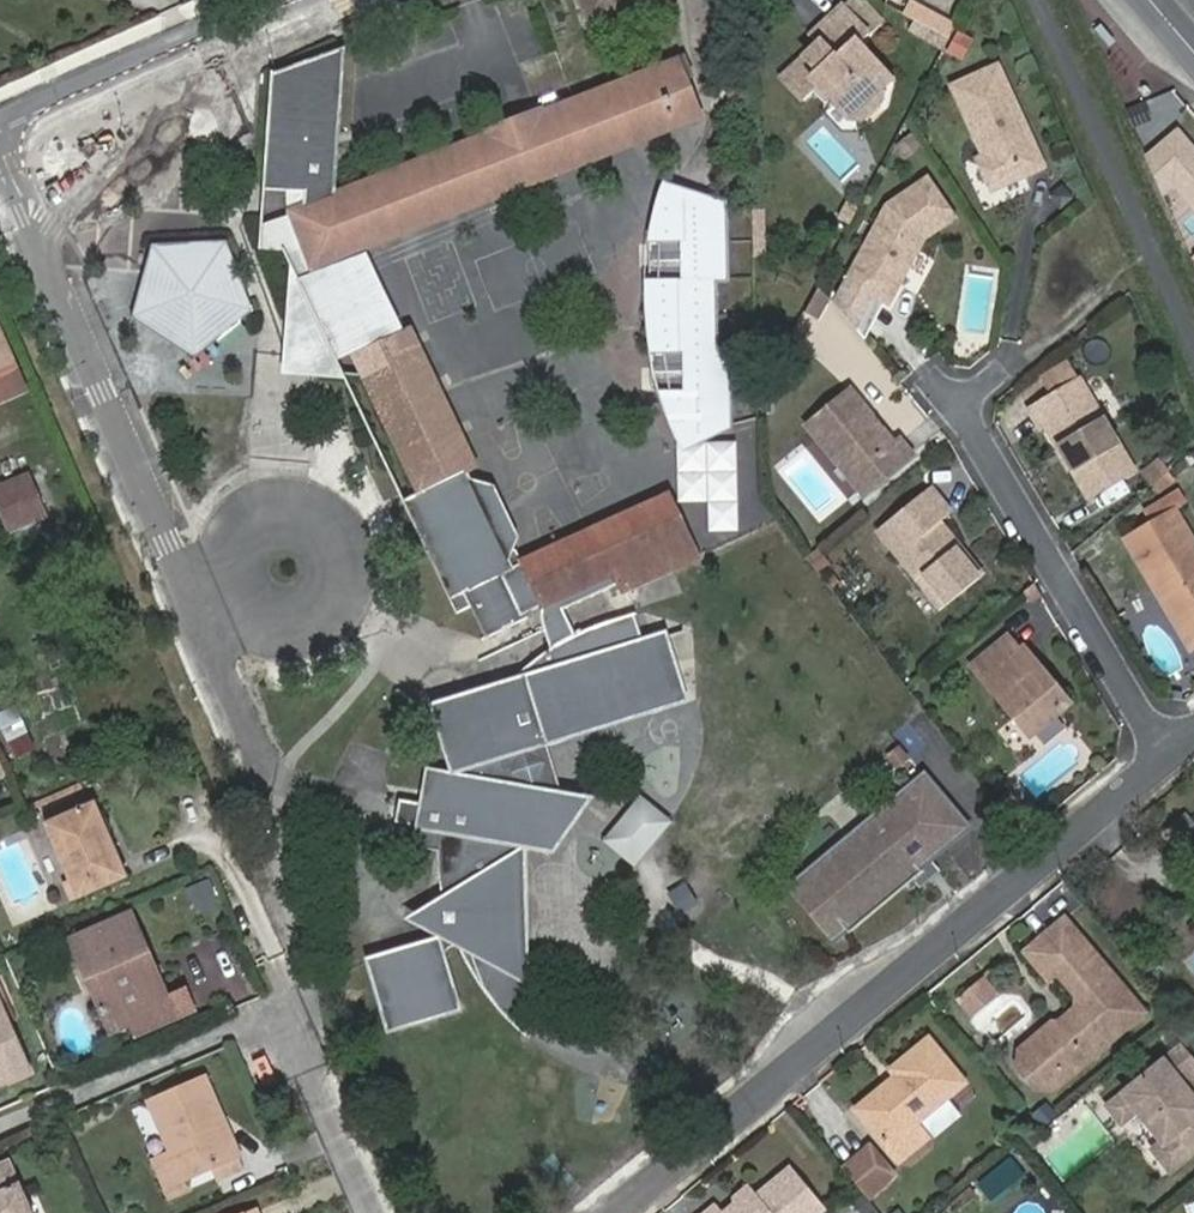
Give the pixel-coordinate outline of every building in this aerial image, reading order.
[(591,29),(665,0),(580,0),(591,29)] [(865,71),(875,61),(857,40),(865,32),(842,8),(812,35),(820,43),(781,78),(804,103),(813,96),(821,88),(833,101),(848,120),(861,122),(880,103),(877,87),(865,71)] [(924,28),(904,17),(900,25),(920,36),(924,28)] [(924,28),(920,36),(934,43),(937,36),(924,28)] [(959,31),(947,54),(965,63),(976,40),(959,31)] [(317,269),(369,249),(703,119),(686,77),(694,73),(685,57),(545,113),(543,108),(484,132),(485,136),(339,193),(348,48),(271,75),(266,190),(288,192),(308,193),(310,204),(293,211),(317,269)] [(954,75),(984,148),(978,159),(986,177),(995,182),(1043,163),(1001,56),(954,75)] [(888,77),(875,61),(865,71),(877,87),(888,77)] [(821,88),(813,96),(824,108),(833,101),(821,88)] [(1145,157),(1163,195),(1175,185),(1193,208),(1193,148),(1178,128),(1145,157)] [(921,176),(882,203),(842,280),(884,300),(915,238),(948,215),(921,176)] [(308,193),(288,192),(289,213),(293,211),(310,204),(308,193)] [(654,281),(658,356),(649,357),(658,392),(667,392),(678,440),(727,427),(727,354),(716,354),(714,280),(725,280),(725,208),(661,196),(658,246),(649,246),(646,280),(654,281)] [(841,202),(833,218),(844,223),(852,208),(841,202)] [(298,277),(317,269),(293,211),(289,213),(264,224),(264,252),(285,252),(297,278),(298,277)] [(221,317),(233,330),(255,311),(227,242),(150,246),(144,274),(162,280),(154,310),(196,337),(221,317)] [(406,327),(369,249),(317,269),(298,277),(297,278),(337,362),(406,327)] [(195,359),(233,330),(221,317),(196,337),(154,310),(162,280),(144,274),(133,318),(195,359)] [(345,378),(337,362),(297,278),(289,372),(345,378)] [(829,298),(818,284),(803,311),(816,318),(829,298)] [(25,391),(0,330),(0,403),(25,391)] [(437,929),(443,932),(516,901),(519,845),(524,846),(553,850),(562,821),(569,796),(560,794),(546,748),(600,721),(605,730),(659,702),(686,704),(664,636),(642,643),(631,616),(606,624),(588,631),(578,636),(560,600),(616,575),(625,591),(698,556),(669,495),(518,566),(471,469),(477,465),(413,332),(357,359),(422,492),(403,500),(451,601),(470,591),(492,635),(531,617),(534,612),(533,611),(543,608),(544,634),(552,650),(543,654),(517,672),(500,687),(495,691),(491,695),(486,700),(482,705),(478,708),(473,714),(469,719),(465,724),(461,728),(457,733),(453,738),(450,742),(445,748),(453,774),(446,806),(420,801),(399,797),(395,823),(411,825),(407,844),(440,851),(446,895),(447,904),(442,905),(439,908),(435,911),(433,915),(433,918),(432,922),(435,927),(437,929)] [(851,383),(805,421),(823,443),(832,441),(852,465),(849,476),(860,490),(914,448),(900,432),(894,437),(851,383)] [(1077,383),(1027,414),(1037,431),(1043,428),(1087,500),(1131,473),(1077,383)] [(832,441),(823,443),(849,476),(852,465),(832,441)] [(806,448),(778,470),(820,522),(848,500),(806,448)] [(11,533),(45,518),(27,475),(0,488),(0,508),(11,533)] [(985,575),(942,522),(952,512),(931,486),(880,527),(944,608),(985,575)] [(1122,539),(1180,637),(1193,629),(1193,561),(1191,555),(1193,553),(1193,543),(1174,509),(1122,539)] [(815,547),(804,556),(816,570),(827,562),(815,547)] [(1193,650),(1193,629),(1180,637),(1189,653),(1193,650)] [(1037,672),(1019,649),(1007,635),(970,666),(1027,735),(1069,700),(1043,668),(1037,672)] [(1024,645),(1019,649),(1037,672),(1043,668),(1024,645)] [(495,691),(500,687),(461,698),(433,707),(445,748),(450,742),(453,738),(457,733),(461,728),(465,724),(469,719),(473,714),(478,708),(482,705),(486,700),(491,695),(495,691)] [(13,760),(36,752),(21,706),(0,713),(0,721),(13,760)] [(427,769),(420,801),(446,806),(453,774),(427,769)] [(965,825),(921,775),(792,887),(822,921),(832,914),(849,934),(913,879),(921,871),(914,863),(924,855),(927,858),(928,857),(965,825)] [(591,800),(569,796),(562,821),(553,850),(573,824),(591,800)] [(605,825),(635,842),(650,814),(619,798),(605,825)] [(46,825),(71,881),(63,886),(70,903),(128,877),(96,804),(46,825)] [(1165,833),(1188,861),(1193,856),(1193,818),(1189,813),(1165,833)] [(516,901),(525,899),(524,846),(519,845),(516,901)] [(927,858),(924,855),(914,863),(921,871),(913,879),(920,886),(939,869),(928,857),(927,858)] [(670,893),(684,915),(701,904),(687,882),(670,893)] [(447,904),(446,895),(441,898),(406,921),(440,939),(443,932),(437,929),(435,927),(432,922),(433,918),(433,915),(435,911),(439,908),(442,905),(447,904)] [(526,981),(525,899),(516,901),(512,978),(526,981)] [(440,939),(438,943),(373,963),(388,1011),(411,1022),(441,1013),(453,991),(444,959),(451,948),(461,945),(465,954),(471,968),(479,982),(489,997),(503,1013),(514,1023),(526,981),(512,978),(516,901),(443,932),(440,939)] [(133,913),(78,938),(102,989),(94,992),(110,1027),(129,1019),(164,1004),(149,968),(156,966),(133,913)] [(840,942),(849,934),(832,914),(822,921),(840,942)] [(1049,982),(1058,975),(1082,1002),(1079,1005),(1078,1014),(1081,1017),(1071,1027),(1054,1027),(1023,1055),(1022,1072),(1039,1092),(1057,1093),(1145,1014),(1063,922),(1026,956),(1049,982)] [(102,989),(78,938),(71,941),(94,992),(102,989)] [(171,1001),(156,966),(149,968),(164,1004),(171,1001)] [(980,981),(957,1001),(974,1019),(997,999),(980,981)] [(31,1073),(0,1000),(0,1086),(31,1073)] [(171,1001),(164,1004),(129,1019),(132,1025),(137,1036),(178,1017),(171,1001)] [(132,1025),(129,1019),(110,1027),(113,1034),(132,1025)] [(923,1112),(964,1078),(929,1037),(889,1068),(894,1073),(855,1105),(900,1161),(937,1129),(923,1112)] [(1189,1093),(1193,1086),(1193,1083),(1193,1067),(1181,1051),(1127,1093),(1141,1111),(1163,1142),(1154,1151),(1172,1173),(1193,1155),(1193,1100),(1189,1093)] [(220,1125),(226,1123),(207,1078),(150,1103),(171,1152),(153,1160),(170,1198),(190,1189),(186,1179),(212,1168),(234,1157),(220,1125)] [(1124,1125),(1141,1111),(1127,1093),(1110,1108),(1124,1125)] [(240,1155),(226,1123),(220,1125),(234,1157),(240,1155)] [(870,1145),(842,1169),(868,1199),(895,1176),(870,1145)] [(240,1155),(234,1157),(212,1168),(217,1178),(244,1166),(240,1155)] [(994,1170),(1008,1190),(1029,1176),(1015,1155),(994,1170)] [(9,1163),(0,1167),(0,1212),(31,1212),(9,1163)] [(825,1210),(790,1168),(756,1197),(748,1187),(734,1198),(736,1204),(724,1212),(821,1212),(825,1210)]
